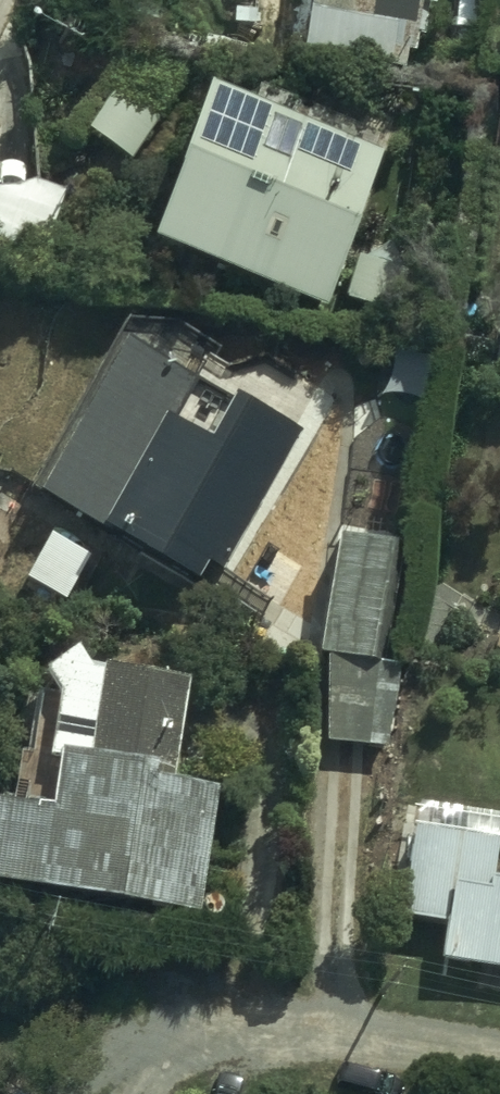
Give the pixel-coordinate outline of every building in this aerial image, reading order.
[(300,55),(419,74),(432,0),(309,0),(300,55)] [(167,111),(122,78),(82,133),(128,166),(167,111)] [(382,155),(204,94),(152,248),(329,308),(382,155)] [(36,501),(211,597),(297,442),(123,346),(36,501)] [(391,544),(334,540),(325,652),(333,653),(325,753),(363,756),(369,680),(380,681),(391,544)] [(29,703),(14,817),(0,815),(0,894),(201,920),(217,797),(171,791),(183,695),(88,682),(72,661),(40,685),(55,707),(29,703)] [(415,829),(399,929),(445,937),(439,970),(499,980),(499,843),(415,829)]
